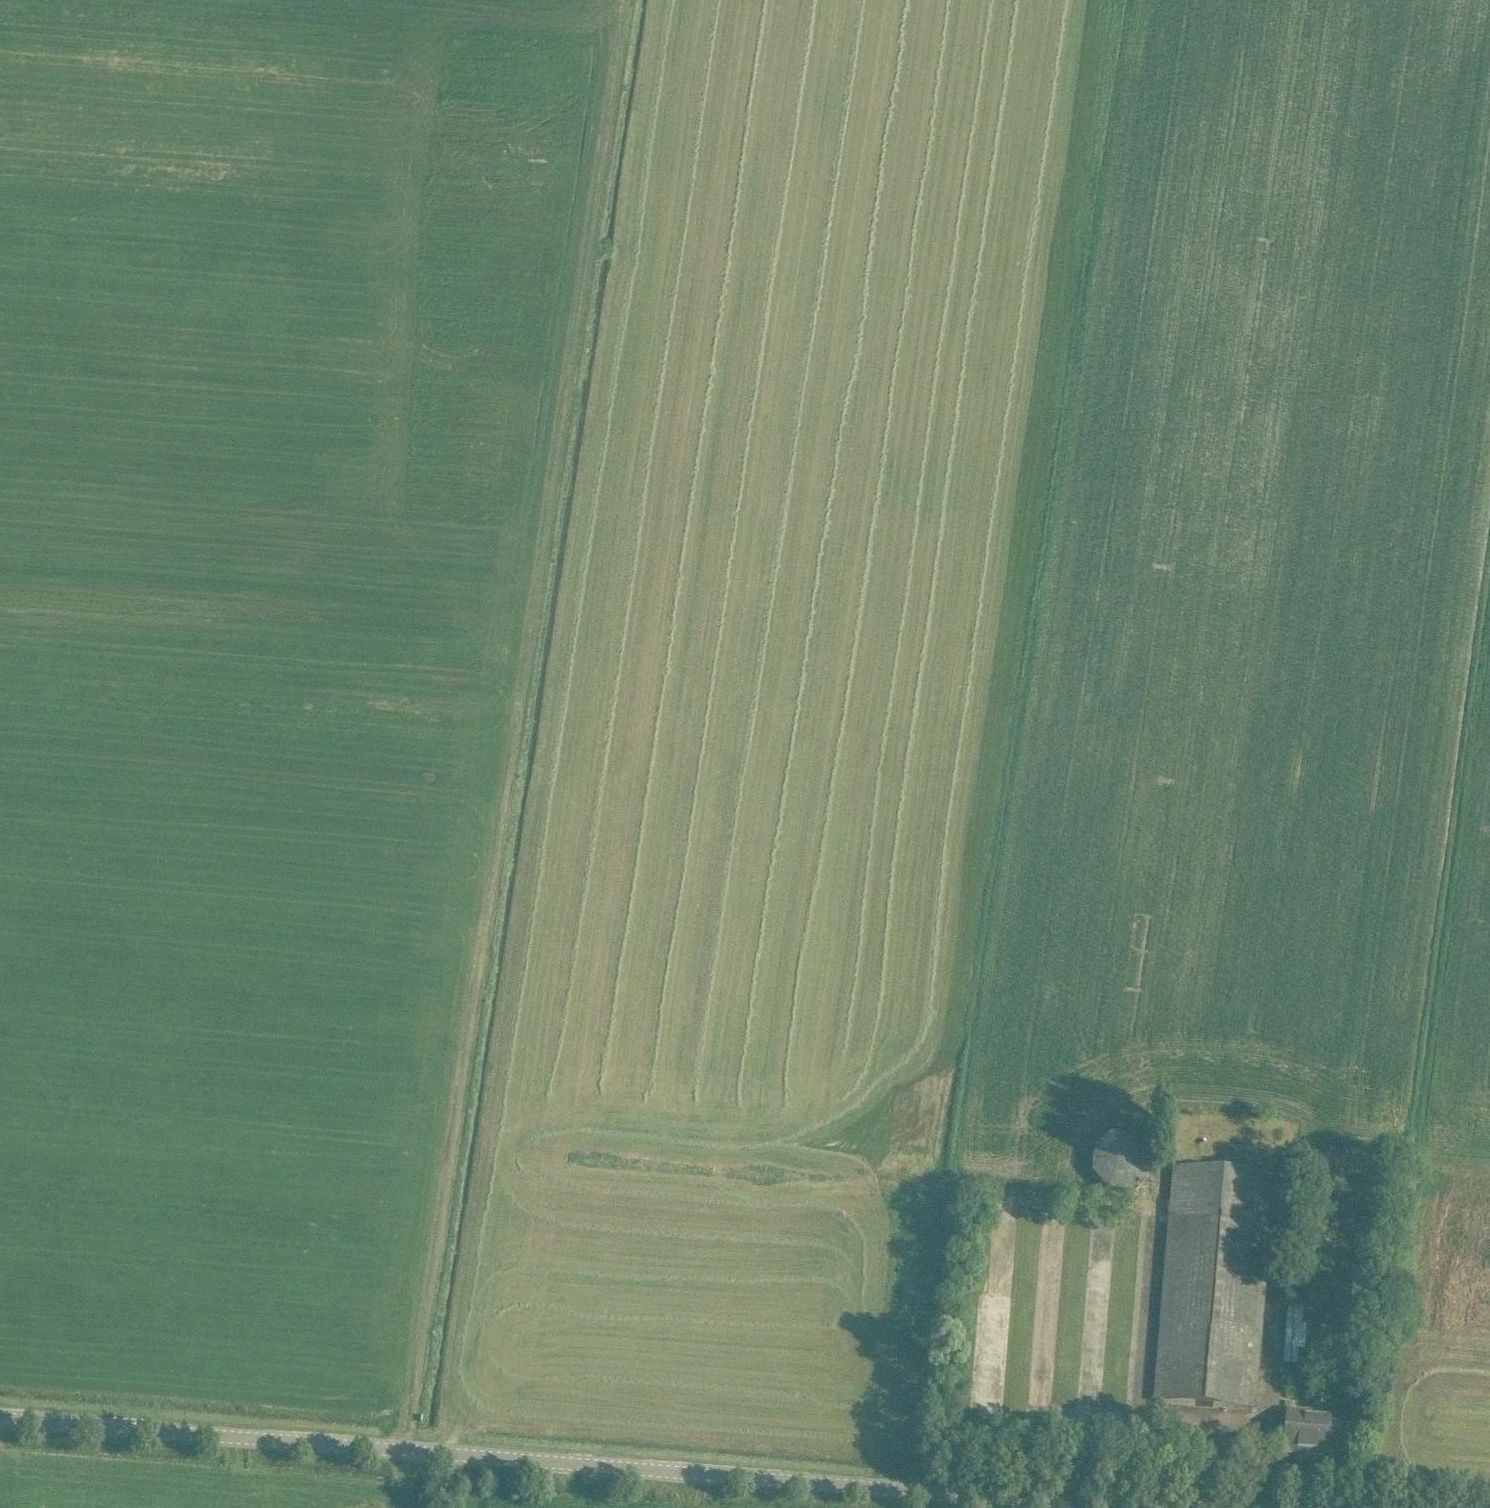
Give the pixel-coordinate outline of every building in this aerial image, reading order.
[(1162,1162),(1198,1163),(1198,1159),(1212,1160),(1211,1169),(1269,1171),(1271,1121),(1164,1116),(1162,1162)] [(1156,1160),(1156,1159),(1156,1154),(1154,1149),(1151,1144),(1149,1141),(1142,1137),(1137,1136),(1131,1135),(1128,1136),(1123,1138),(1119,1140),(1116,1143),(1113,1147),(1111,1151),(1110,1159),(1111,1167),(1113,1170),(1116,1175),(1122,1180),(1127,1181),(1131,1182),(1136,1182),(1141,1181),(1146,1178),(1149,1176),(1152,1172),(1154,1168),(1156,1164),(1156,1160)] [(1173,1168),(1156,1383),(1154,1403),(1255,1411),(1274,1176),(1173,1168)] [(1285,1349),(1284,1366),(1298,1367),(1299,1350),(1285,1349)] [(1288,1413),(1286,1433),(1284,1453),(1285,1453),(1286,1451),(1325,1453),(1325,1456),(1346,1458),(1349,1418),(1330,1417),(1330,1422),(1306,1420),(1306,1415),(1288,1413)]
